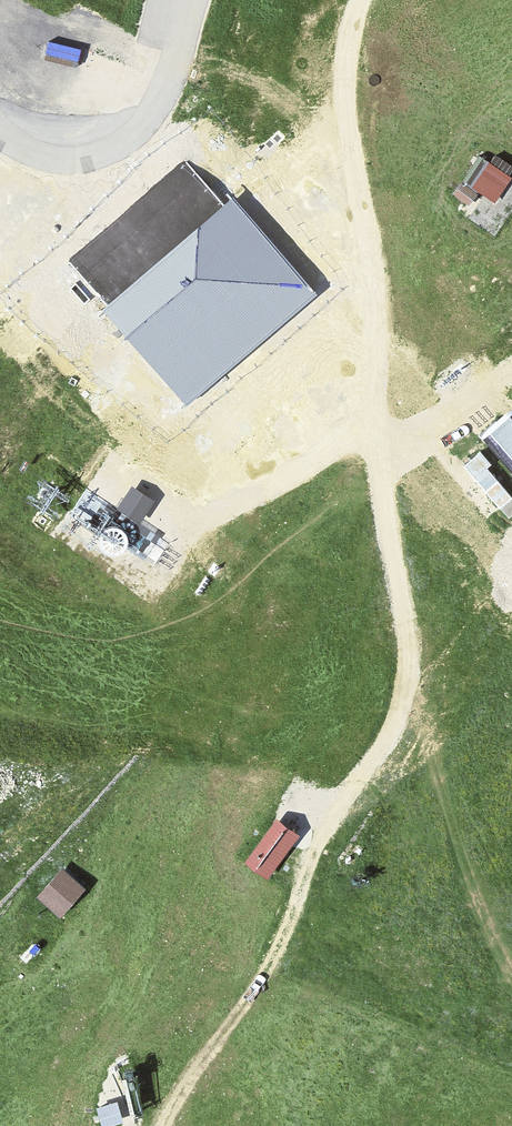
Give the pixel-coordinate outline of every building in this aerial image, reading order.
[(485,188),(505,198),(511,184),(511,166),(482,151),(460,195),(477,203),(485,188)] [(79,261),(188,385),(301,285),(229,204),(222,210),(185,169),(79,261)] [(18,277),(0,251),(0,290),(18,277)] [(508,408),(475,438),(511,478),(511,412),(508,408)] [(475,456),(458,472),(496,512),(507,502),(483,477),(489,470),(475,456)] [(115,501),(146,522),(161,499),(130,478),(115,501)] [(296,838),(277,825),(249,863),(268,877),(296,838)] [(81,891),(61,874),(41,898),(61,915),(81,891)] [(129,1097),(104,1101),(108,1123),(133,1119),(129,1097)]
